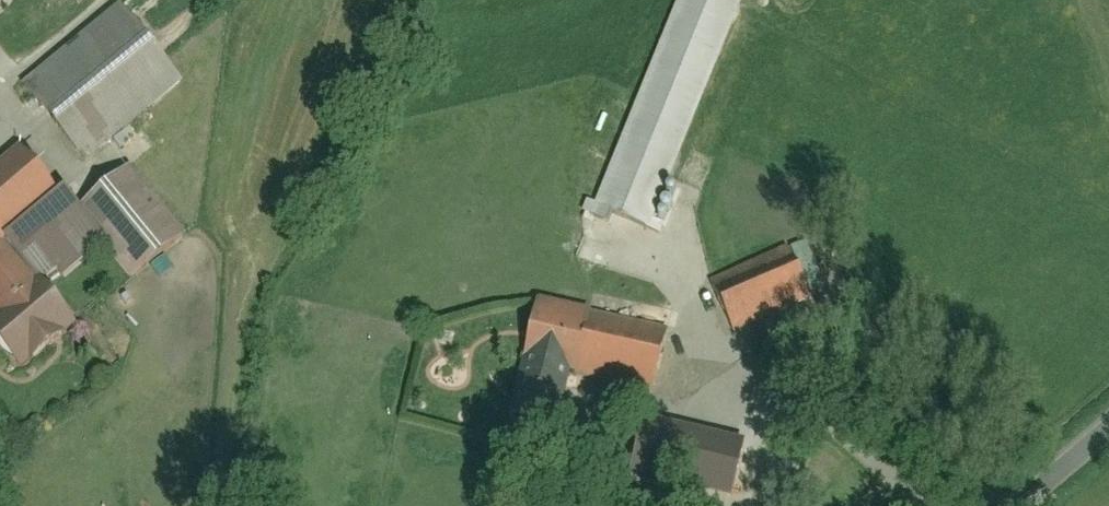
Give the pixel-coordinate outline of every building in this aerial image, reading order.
[(596,206),(652,229),(747,0),(681,0),(596,206)] [(125,12),(30,90),(86,157),(181,79),(125,12)] [(19,148),(0,165),(0,324),(33,361),(74,323),(39,285),(97,233),(19,148)] [(191,235),(139,170),(88,211),(140,276),(191,235)] [(789,251),(713,284),(738,340),(814,306),(789,251)] [(515,418),(567,429),(579,374),(650,389),(665,318),(542,292),(515,418)] [(776,442),(653,409),(638,466),(761,499),(776,442)]
